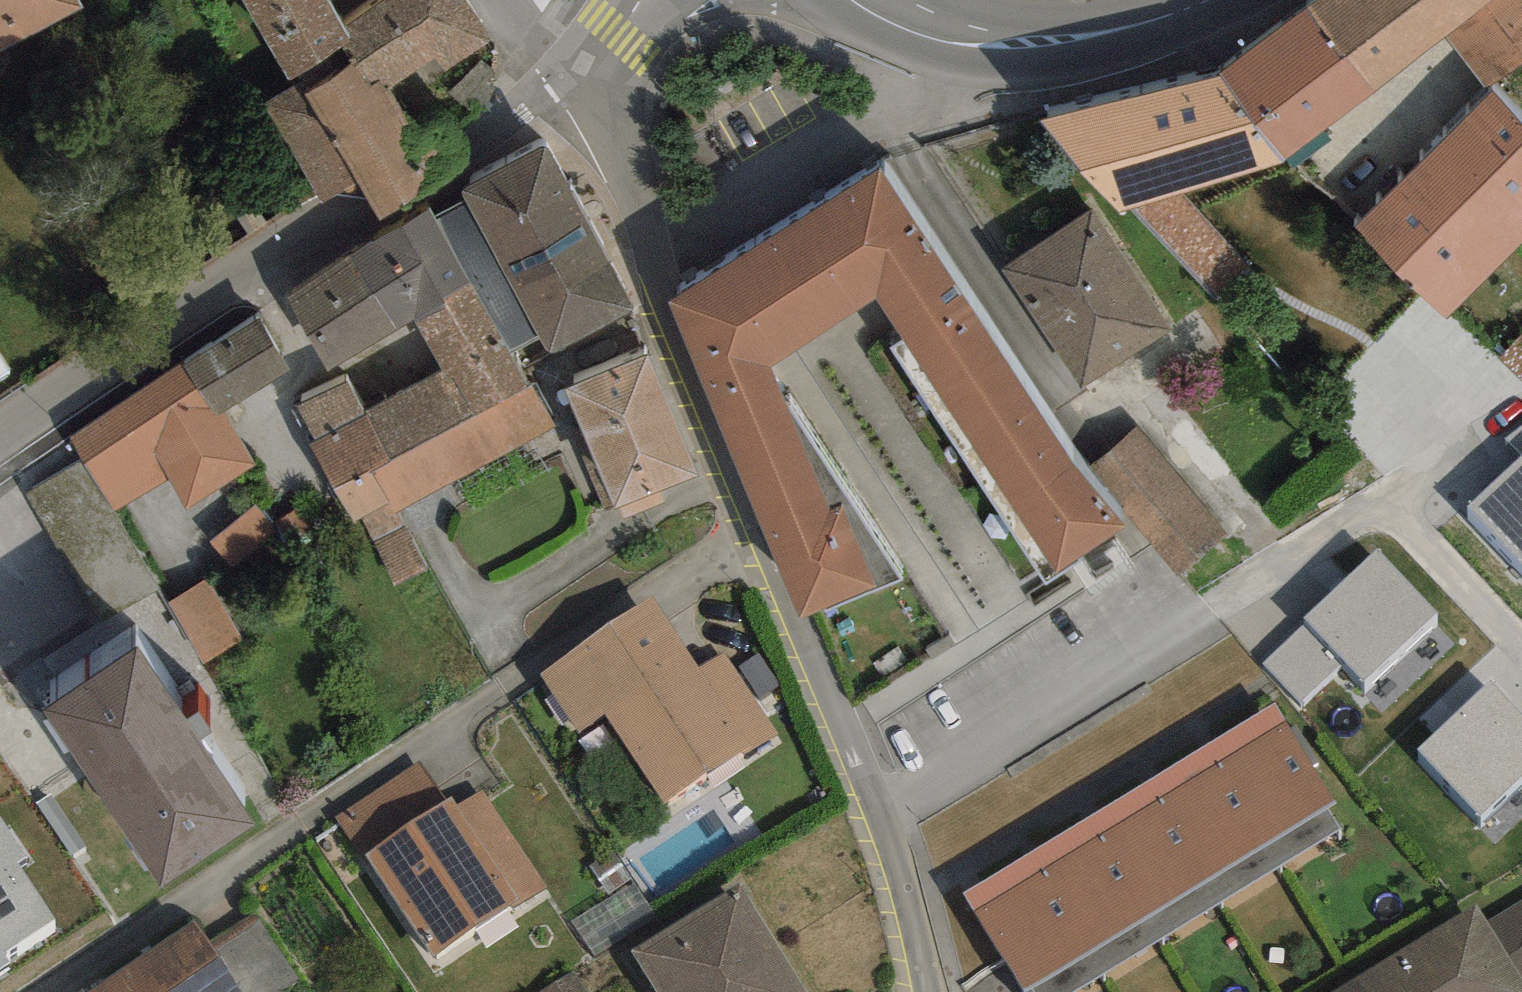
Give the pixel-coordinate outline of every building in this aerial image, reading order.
[(82,8),(78,0),(0,0),(0,53),(82,8)] [(294,83),(343,55),(338,45),(347,40),(337,23),(324,0),(244,0),(294,83)] [(462,0),(374,0),(337,23),(347,40),(338,45),(343,55),(353,67),(368,90),(383,80),(387,87),(435,56),(443,69),(488,40),(462,0)] [(1307,10),(1371,93),(1448,34),(1484,86),(1521,65),(1521,0),(1320,0),(1307,10)] [(1220,76),(1284,160),(1371,93),(1307,10),(1220,76)] [(353,67),(343,55),(294,83),(264,105),(314,194),(322,201),(358,182),(305,94),(353,67)] [(494,73),(481,61),(448,92),(477,118),(493,94),(494,73)] [(368,90),(353,67),(305,94),(358,182),(379,218),(451,178),(429,147),(387,87),(383,80),(368,90)] [(1220,76),(1039,120),(1119,213),(1133,209),(1181,194),(1287,162),(1284,160),(1220,76)] [(1492,91),(1357,227),(1449,319),(1521,246),(1521,121),(1492,91)] [(546,145),(460,191),(464,199),(540,338),(548,353),(632,308),(546,145)] [(881,170),(666,299),(799,621),(903,580),(791,403),(784,407),(772,369),(875,298),(902,341),(890,347),(1046,584),(1122,529),(1068,464),(881,170)] [(1181,194),(1133,209),(1215,303),(1250,273),(1181,194)] [(540,338),(464,199),(435,216),(471,282),(511,354),(540,338)] [(471,282),(435,216),(430,210),(355,255),(398,331),(414,323),(445,310),(441,301),(471,282)] [(1093,211),(1003,269),(1080,388),(1171,330),(1093,211)] [(398,331),(355,255),(288,298),(330,370),(398,331)] [(445,310),(414,323),(443,370),(469,419),(527,388),(511,354),(471,282),(441,301),(445,310)] [(292,371),(260,318),(182,366),(214,418),(223,413),(292,371)] [(563,387),(589,454),(582,457),(605,513),(612,510),(619,506),(624,519),(666,503),(661,491),(700,475),(650,352),(563,387)] [(182,366),(68,436),(112,513),(166,480),(184,509),(256,465),(223,413),(214,418),(182,366)] [(469,419),(443,370),(363,411),(390,461),(469,419)] [(363,411),(347,381),(299,407),(316,439),(309,443),(353,525),(361,520),(392,504),(373,470),(390,461),(363,411)] [(534,384),(527,388),(469,419),(390,461),(373,470),(392,504),(395,511),(556,425),(534,384)] [(1228,530),(1140,426),(1092,466),(1180,570),(1228,530)] [(1508,440),(1521,455),(1467,506),(1521,565),(1521,427),(1508,440)] [(281,535),(257,504),(207,541),(231,573),(281,535)] [(392,504),(361,520),(393,585),(424,570),(395,511),(392,504)] [(1438,612),(1378,549),(1303,618),(1305,621),(1262,663),(1300,704),(1344,662),(1365,682),(1438,612)] [(242,639),(210,578),(171,599),(203,660),(242,639)] [(698,674),(653,604),(538,680),(578,742),(607,723),(664,811),(775,739),(722,658),(698,674)] [(141,650),(44,714),(158,887),(255,823),(141,650)] [(1417,749),(1481,817),(1521,776),(1521,713),(1491,679),(1417,749)] [(1336,803),(1276,704),(1205,747),(1278,867),(1341,829),(1328,808),(1336,803)] [(1278,867),(1205,747),(1149,781),(1222,901),(1278,867)] [(452,809),(422,764),(335,821),(431,967),(547,891),(480,790),(452,809)] [(1222,901),(1149,781),(1087,818),(1160,938),(1222,901)] [(9,962),(4,954),(57,920),(18,862),(27,856),(0,816),(0,968),(9,962)] [(1160,938),(1087,818),(1031,852),(1105,972),(1160,938)] [(1031,852),(965,893),(1025,991),(1026,991),(1034,987),(1037,991),(1071,991),(1105,972),(1031,852)] [(632,961),(650,991),(798,991),(744,897),(632,961)] [(1490,923),(1480,907),(1336,991),(1521,991),(1521,904),(1490,923)] [(211,944),(243,991),(285,991),(303,980),(259,913),(211,944)] [(211,944),(193,920),(118,970),(133,991),(243,991),(211,944)] [(118,970),(86,991),(133,991),(118,970)] [(573,972),(542,991),(587,991),(573,972)]
